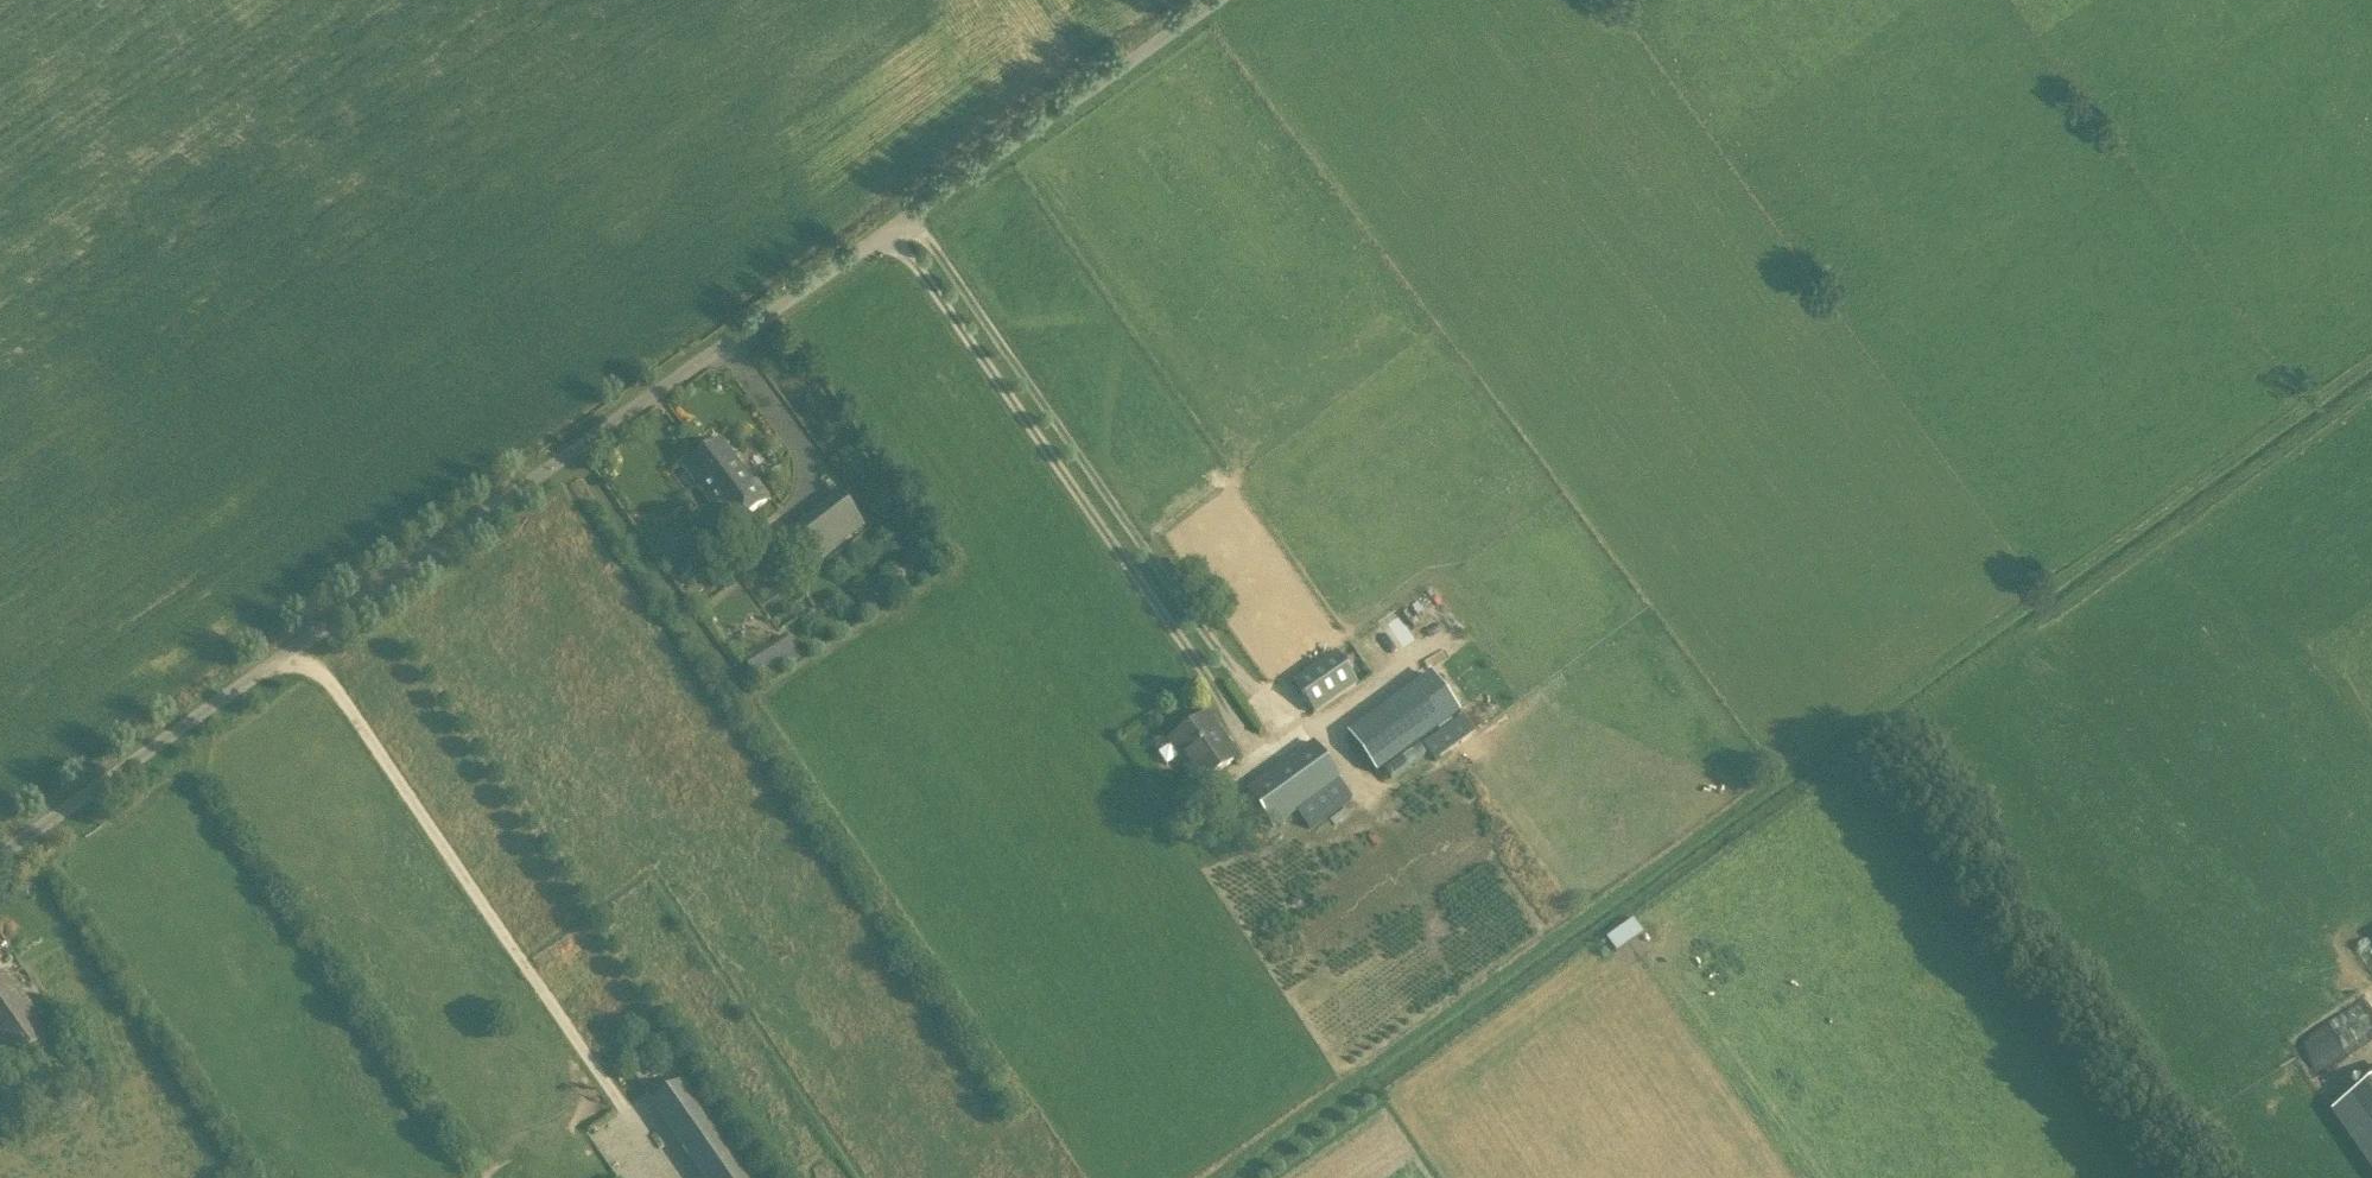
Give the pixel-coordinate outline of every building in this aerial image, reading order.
[(729,528),(767,500),(754,483),(749,486),(719,445),(686,470),(729,528)] [(816,565),(864,528),(838,494),(789,531),(816,565)] [(786,636),(744,663),(754,678),(795,652),(786,636)] [(1356,686),(1334,653),(1292,682),(1314,715),(1356,686)] [(1430,674),(1346,735),(1375,775),(1459,713),(1430,674)] [(1423,744),(1435,761),(1473,734),(1461,717),(1423,744)] [(1220,735),(1210,742),(1197,724),(1169,743),(1199,786),(1237,760),(1220,735)] [(1246,791),(1272,831),(1296,813),(1309,831),(1352,801),(1338,783),(1339,782),(1312,745),(1246,791)] [(1619,950),(1645,931),(1636,918),(1609,937),(1619,950)] [(5,975),(0,979),(0,1050),(11,1066),(49,1041),(5,975)] [(2316,1086),(2345,1074),(2327,1030),(2298,1041),(2316,1086)] [(734,1157),(711,1124),(682,1082),(649,1105),(700,1177),(749,1177),(734,1157)] [(2337,1110),(2371,1164),(2371,1087),(2337,1110)]
